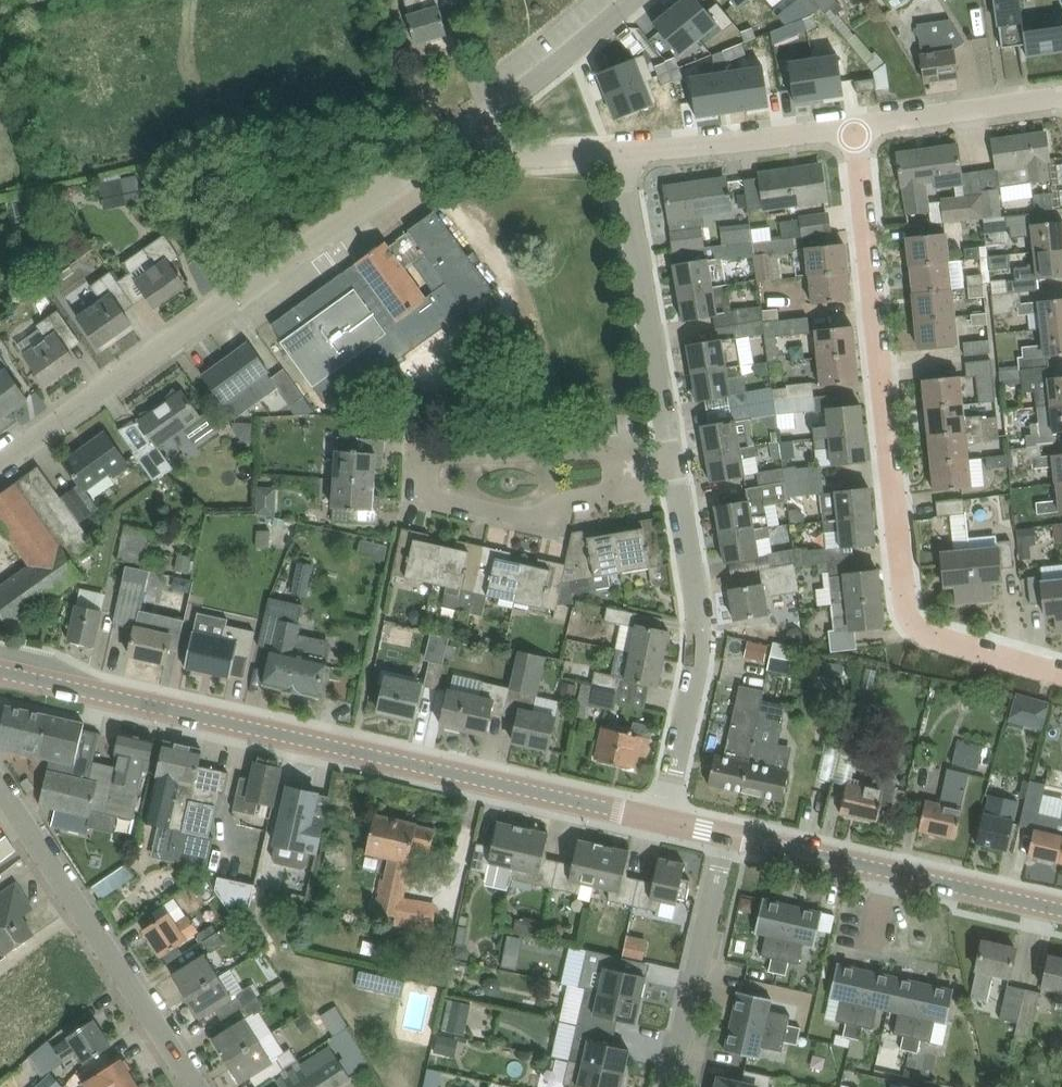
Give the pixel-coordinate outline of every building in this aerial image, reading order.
[(9,8),(46,0),(7,0),(9,8)] [(408,17),(416,43),(448,34),(440,7),(426,11),(423,0),(406,0),(411,16),(408,17)] [(674,8),(699,39),(718,23),(699,0),(684,0),(674,8)] [(813,0),(807,6),(814,15),(821,9),(813,0)] [(813,0),(821,9),(825,14),(838,3),(835,0),(813,0)] [(893,10),(908,0),(886,0),(893,10)] [(1024,31),(1020,0),(996,0),(1003,48),(1026,45),(1027,56),(1061,51),(1061,26),(1024,31)] [(734,23),(718,3),(708,11),(718,23),(725,31),(734,23)] [(680,54),(699,39),(674,8),(655,24),(680,54)] [(819,26),(814,15),(806,18),(810,29),(819,26)] [(801,33),(810,29),(806,18),(797,22),(801,33)] [(917,24),(919,37),(926,83),(959,78),(954,50),(965,43),(951,20),(917,24)] [(741,31),(746,42),(755,38),(750,27),(741,31)] [(737,45),(742,43),(746,42),(741,31),(733,34),(737,45)] [(742,43),(737,45),(733,47),(738,57),(747,54),(742,43)] [(738,57),(733,47),(724,50),(729,61),(738,57)] [(839,55),(814,59),(820,98),(845,95),(839,55)] [(671,71),(679,68),(675,57),(666,60),(667,62),(671,71)] [(608,96),(644,82),(635,58),(599,73),(608,96)] [(796,102),(820,98),(814,59),(790,63),(796,102)] [(671,71),(667,62),(656,67),(660,76),(671,71)] [(740,70),(745,109),(770,106),(764,67),(740,70)] [(671,71),(674,80),(675,82),(684,79),(679,68),(671,71)] [(745,109),(740,70),(716,74),(722,113),(745,109)] [(674,80),(671,71),(660,76),(663,84),(674,80)] [(722,113),(716,74),(691,77),(697,117),(722,113)] [(858,92),(877,90),(875,80),(856,83),(858,92)] [(644,82),(608,96),(617,119),(654,105),(644,82)] [(1000,186),(1049,179),(1047,161),(1050,160),(1046,132),(993,140),(1000,186)] [(935,190),(955,187),(964,185),(958,145),(898,154),(903,186),(908,214),(931,211),(928,184),(934,183),(935,190)] [(204,167),(213,166),(212,155),(203,156),(204,167)] [(744,179),(749,211),(763,209),(764,212),(827,203),(826,199),(827,199),(821,165),(761,174),(762,177),(744,179)] [(142,202),(136,175),(123,178),(100,183),(99,183),(103,199),(126,194),(128,205),(142,202)] [(705,227),(703,218),(703,214),(731,210),(727,179),(666,188),(671,222),(673,222),(674,231),(673,231),(676,249),(705,244),(702,228),(705,227)] [(982,191),(982,194),(985,218),(1002,216),(998,189),(982,191)] [(1034,194),(1035,211),(1053,209),(1052,192),(1034,194)] [(961,221),(985,218),(982,194),(966,196),(957,197),(939,199),(939,200),(941,223),(961,221)] [(182,213),(193,213),(193,197),(182,197),(182,213)] [(413,236),(392,251),(406,269),(426,255),(434,267),(446,283),(465,309),(466,309),(492,289),(472,261),(479,256),(472,248),(466,253),(449,229),(436,211),(410,230),(411,232),(413,236)] [(784,240),(793,239),(803,237),(803,235),(831,231),(829,214),(828,214),(828,212),(800,217),(800,219),(781,222),(784,240)] [(1035,252),(1061,250),(1061,221),(1010,227),(1011,238),(1033,236),(1035,252)] [(911,263),(949,258),(946,233),(908,237),(911,263)] [(132,272),(119,281),(125,290),(137,281),(149,296),(156,307),(186,286),(174,268),(170,263),(181,256),(166,234),(145,248),(146,249),(125,263),(132,272)] [(793,239),(784,240),(753,244),(758,283),(773,281),(773,280),(769,255),(779,254),(795,252),(795,249),(793,239)] [(274,323),(272,324),(273,326),(284,340),(281,342),(314,387),(325,402),(408,359),(405,356),(468,311),(466,309),(465,309),(446,283),(427,297),(424,294),(415,281),(406,269),(392,251),(389,247),(386,242),(383,244),(379,247),(378,247),(367,256),(363,259),(357,263),(359,265),(346,274),(344,272),(303,302),(299,305),(274,323)] [(845,243),(810,247),(813,275),(848,271),(845,243)] [(754,257),(753,244),(701,248),(703,260),(674,265),(679,293),(727,284),(725,271),(723,259),(754,257)] [(48,247),(36,263),(54,277),(66,261),(48,247)] [(981,259),(979,247),(973,247),(963,248),(964,260),(981,259)] [(1009,293),(1021,292),(1039,290),(1038,279),(1061,277),(1061,250),(1035,252),(1036,266),(1014,268),(1016,282),(1008,282),(1009,293)] [(1010,268),(1009,254),(987,256),(989,270),(1010,268)] [(911,263),(914,292),(952,287),(949,258),(911,263)] [(101,300),(79,316),(88,329),(100,347),(133,324),(125,312),(114,297),(125,290),(119,281),(112,271),(91,286),(101,300)] [(848,271),(813,275),(816,303),(851,299),(848,271)] [(970,287),(984,285),(983,274),(968,275),(970,287)] [(717,314),(732,311),(729,294),(727,284),(679,293),(684,320),(717,314)] [(986,297),(984,285),(970,287),(970,298),(986,297)] [(914,292),(917,320),(955,316),(952,287),(914,292)] [(1022,303),(1021,292),(1009,293),(993,295),(995,315),(1013,313),(1012,309),(1019,308),(1019,303),(1022,303)] [(488,293),(467,309),(473,318),(495,302),(488,293)] [(1022,303),(1019,303),(1019,308),(1020,314),(1041,312),(1043,329),(1061,327),(1061,299),(1022,303)] [(736,311),(738,324),(763,320),(762,310),(762,306),(736,311)] [(763,322),(780,320),(778,308),(762,310),(763,320),(763,322)] [(46,337),(24,353),(47,385),(78,363),(64,344),(77,335),(59,309),(38,325),(46,337)] [(987,312),(972,314),(973,326),(988,324),(987,312)] [(958,344),(955,316),(917,320),(920,348),(958,344)] [(763,322),(765,337),(810,333),(809,317),(780,320),(763,322)] [(763,320),(738,324),(741,338),(765,334),(763,322),(763,320)] [(821,355),(856,351),(854,325),(818,329),(821,355)] [(1020,369),(1050,366),(1049,355),(1061,354),(1061,327),(1043,329),(1044,344),(1023,346),(1024,357),(1019,357),(1020,369)] [(688,346),(693,373),(741,364),(736,338),(722,341),(722,340),(688,346)] [(991,354),(990,340),(964,342),(966,356),(991,354)] [(249,342),(204,375),(223,402),(225,404),(236,419),(240,416),(278,388),(292,407),(306,397),(286,369),(272,379),(268,372),(270,371),(269,369),(252,345),(250,342),(249,342)] [(780,360),(778,348),(767,350),(768,361),(780,360)] [(821,355),(824,385),(860,382),(856,351),(821,355)] [(8,422),(8,423),(10,422),(4,415),(12,409),(28,398),(9,371),(11,369),(1,356),(0,357),(0,428),(8,422)] [(992,360),(967,362),(968,377),(994,374),(992,360)] [(743,376),(741,364),(693,373),(697,401),(728,395),(730,408),(774,402),(772,389),(772,387),(732,394),(729,378),(743,376)] [(1050,366),(1020,369),(1020,370),(1001,372),(1002,385),(1023,383),(1024,392),(1037,391),(1038,406),(1061,405),(1061,376),(1051,377),(1050,366)] [(923,379),(926,407),(964,403),(961,375),(923,379)] [(772,389),(774,402),(814,397),(813,382),(788,384),(788,388),(772,389)] [(141,419),(140,420),(141,421),(142,423),(149,432),(149,433),(156,442),(159,447),(160,447),(184,430),(194,444),(216,427),(206,413),(201,416),(182,390),(181,391),(182,391),(180,393),(174,389),(160,406),(141,413),(143,419),(142,420),(141,419)] [(996,401),(995,389),(980,391),(981,402),(996,401)] [(777,415),(796,413),(816,411),(815,397),(774,402),(777,415)] [(702,426),(707,454),(754,446),(749,420),(777,415),(774,402),(730,408),(733,421),(702,426)] [(926,407),(929,435),(966,431),(984,429),(999,428),(998,417),(983,418),(983,415),(965,417),(964,403),(926,407)] [(862,405),(845,407),(830,409),(831,421),(816,423),(817,437),(865,432),(862,405)] [(1041,445),(1057,443),(1056,432),(1061,432),(1061,405),(1038,406),(1040,423),(1031,424),(1032,434),(1027,434),(1028,446),(1041,445)] [(1015,410),(1005,411),(1006,428),(1016,427),(1015,410)] [(1000,439),(1000,435),(999,428),(984,429),(985,440),(1000,439)] [(773,441),(780,440),(781,440),(779,430),(772,432),(773,441)] [(932,464),(970,459),(966,431),(929,435),(932,464)] [(106,432),(65,462),(78,480),(80,483),(85,490),(86,489),(111,471),(114,476),(130,465),(119,450),(106,432)] [(865,432),(817,437),(818,449),(834,447),(835,464),(868,460),(865,432)] [(386,440),(336,436),(333,482),(374,483),(375,467),(384,468),(386,440)] [(135,451),(134,452),(155,482),(175,468),(165,454),(160,458),(151,445),(138,455),(135,451)] [(1041,445),(1028,446),(1028,447),(1005,450),(1005,455),(1008,455),(1009,466),(1032,464),(1032,468),(1055,466),(1057,483),(1061,482),(1061,453),(1042,456),(1041,445)] [(711,481),(745,475),(742,461),(756,458),(754,446),(707,454),(711,481)] [(1008,455),(1005,455),(986,456),(987,469),(1009,467),(1009,466),(1008,455)] [(973,487),(970,459),(932,464),(935,491),(973,487)] [(7,538),(27,566),(52,599),(84,575),(75,562),(97,546),(80,523),(80,522),(62,498),(62,497),(52,484),(40,466),(0,495),(0,527),(7,538)] [(783,468),(785,483),(798,482),(797,469),(796,466),(783,468)] [(822,466),(797,469),(798,482),(823,479),(822,466)] [(760,487),(785,483),(783,468),(758,472),(760,487)] [(798,496),(821,494),(824,493),(823,479),(798,482),(798,496)] [(374,495),(374,483),(333,482),(331,521),(380,524),(382,496),(374,495)] [(798,496),(798,482),(785,483),(787,497),(798,496)] [(1057,483),(1058,499),(1036,501),(1037,514),(1061,511),(1061,482),(1057,483)] [(769,525),(765,505),(787,502),(787,497),(785,483),(760,487),(746,489),(748,501),(716,507),(720,534),(769,525)] [(260,484),(256,512),(274,515),(278,486),(260,484)] [(76,487),(62,498),(80,522),(100,508),(92,497),(86,501),(76,487)] [(821,494),(824,521),(874,516),(871,488),(824,493),(821,494)] [(965,511),(965,500),(937,502),(938,516),(951,515),(966,514),(965,511)] [(792,523),(806,521),(805,513),(798,508),(790,509),(792,523)] [(976,601),(971,550),(967,511),(965,511),(966,514),(951,515),(955,552),(942,553),(945,586),(956,585),(957,603),(976,601)] [(876,543),(874,516),(824,521),(825,532),(841,530),(843,547),(876,543)] [(277,517),(275,517),(273,525),(284,528),(286,519),(277,517)] [(622,572),(650,567),(665,565),(657,518),(629,522),(630,530),(616,533),(622,572)] [(725,562),(759,556),(756,539),(771,537),(769,525),(720,534),(725,562)] [(125,526),(118,560),(146,565),(150,544),(157,545),(159,533),(125,526)] [(392,575),(432,583),(441,544),(429,542),(431,534),(403,527),(392,575)] [(567,564),(559,605),(574,604),(573,593),(611,587),(609,575),(622,572),(616,533),(603,535),(601,527),(573,532),(566,564),(567,564)] [(1019,528),(1020,545),(1036,545),(1035,527),(1019,528)] [(258,529),(257,547),(270,548),(271,530),(258,529)] [(456,548),(441,544),(432,583),(447,587),(442,607),(470,613),(485,546),(458,540),(456,548)] [(999,547),(971,550),(976,601),(994,601),(992,581),(1003,580),(1002,568),(1015,567),(1012,540),(998,541),(999,547)] [(388,544),(375,542),(372,556),(385,558),(388,544)] [(488,595),(516,602),(524,563),(511,560),(512,552),(485,546),(470,613),(483,616),(488,595)] [(797,562),(796,562),(797,565),(819,563),(832,561),(830,547),(805,550),(805,547),(795,548),(797,562)] [(770,552),(771,567),(795,562),(796,562),(797,562),(795,548),(770,552)] [(933,562),(936,554),(923,551),(921,559),(933,562)] [(179,554),(176,569),(190,572),(192,560),(193,556),(179,554)] [(557,610),(559,605),(567,564),(566,564),(539,558),(538,566),(524,563),(516,602),(557,610)] [(824,573),(829,572),(834,571),(833,561),(832,561),(819,563),(820,573),(824,573)] [(300,562),(294,592),(308,595),(314,564),(300,562)] [(795,562),(771,567),(761,569),(763,584),(730,590),(735,620),(770,614),(767,597),(800,591),(795,562)] [(127,565),(115,623),(136,628),(137,625),(140,609),(142,610),(151,570),(127,565)] [(11,627),(52,599),(27,566),(0,585),(0,612),(11,627)] [(829,577),(832,601),(882,595),(879,570),(846,574),(846,575),(829,577)] [(1042,575),(1028,577),(1031,604),(1044,603),(1046,615),(1056,614),(1058,632),(1061,632),(1061,580),(1043,582),(1042,575)] [(885,626),(882,595),(832,601),(835,630),(829,630),(831,653),(858,650),(855,629),(885,626)] [(576,608),(582,609),(583,610),(585,602),(577,600),(576,608)] [(634,652),(635,649),(665,656),(671,632),(633,624),(636,610),(608,604),(605,617),(623,622),(617,648),(634,652)] [(74,619),(70,641),(95,646),(100,625),(103,610),(78,605),(74,619)] [(135,633),(130,654),(167,663),(170,648),(178,649),(185,620),(142,610),(140,609),(137,625),(136,628),(136,629),(135,633)] [(321,697),(325,676),(328,664),(295,655),(301,623),(266,616),(259,647),(272,650),(265,684),(321,697)] [(194,631),(186,667),(232,677),(236,656),(250,659),(256,632),(228,625),(225,638),(194,631)] [(802,630),(790,640),(795,644),(801,642),(804,636),(802,630)] [(506,647),(508,634),(496,632),(494,645),(506,647)] [(427,656),(443,661),(449,638),(433,634),(427,656)] [(789,675),(796,646),(773,641),(767,670),(789,675)] [(767,645),(750,642),(747,656),(764,660),(767,645)] [(665,656),(635,649),(634,652),(629,680),(659,686),(665,656)] [(510,685),(503,714),(520,717),(514,741),(549,749),(556,717),(533,712),(537,691),(539,691),(547,657),(519,650),(510,685)] [(445,663),(431,660),(425,686),(439,689),(445,663)] [(596,671),(594,681),(618,687),(620,676),(596,671)] [(422,684),(389,677),(380,711),(414,719),(422,684)] [(492,711),(503,714),(510,685),(481,678),(478,696),(450,690),(442,725),(443,725),(444,725),(485,734),(485,735),(486,735),(492,711)] [(577,698),(580,685),(564,681),(561,694),(577,698)] [(618,687),(594,681),(593,685),(582,683),(576,716),(590,718),(593,704),(614,708),(618,687)] [(724,757),(716,755),(709,783),(739,790),(762,689),(741,685),(724,757)] [(762,689),(739,790),(784,800),(791,769),(774,766),(784,721),(759,716),(764,690),(762,689)] [(1036,699),(1017,693),(1010,720),(1029,725),(1036,699)] [(851,701),(839,752),(859,757),(871,706),(851,701)] [(0,738),(0,744),(1,745),(0,747),(51,759),(41,804),(57,808),(74,812),(75,812),(91,816),(93,809),(101,777),(92,774),(95,762),(101,733),(84,729),(86,723),(7,705),(0,738)] [(651,738),(603,727),(596,759),(637,768),(640,755),(647,757),(651,738)] [(95,762),(92,774),(101,777),(93,809),(132,818),(138,796),(140,788),(144,769),(149,770),(156,739),(122,732),(121,737),(118,755),(119,755),(116,767),(95,762)] [(958,739),(951,766),(977,773),(984,745),(958,739)] [(165,741),(147,822),(159,825),(161,825),(155,855),(176,859),(208,866),(215,837),(210,836),(220,790),(225,791),(229,772),(200,766),(204,750),(165,741)] [(261,801),(276,804),(282,767),(257,762),(249,798),(237,795),(234,808),(259,814),(261,801)] [(941,801),(927,798),(920,830),(956,838),(963,807),(962,807),(969,774),(948,769),(941,801)] [(892,807),(897,786),(897,784),(896,782),(895,780),(894,779),(893,778),(891,776),(890,776),(888,775),(886,775),(884,774),(883,775),(881,775),(879,776),(877,777),(876,778),(875,779),(874,781),(872,785),(848,780),(841,812),(877,821),(881,804),(892,807)] [(1061,818),(1039,813),(1043,794),(1046,783),(1030,779),(1020,827),(1035,830),(1029,855),(1061,862),(1061,817),(1061,818)] [(304,868),(309,865),(312,852),(318,853),(326,820),(313,817),(318,793),(305,790),(306,786),(293,784),(292,787),(289,787),(273,857),(277,862),(304,868)] [(1008,850),(1015,818),(1005,816),(1008,803),(1006,803),(989,799),(986,813),(984,812),(977,843),(1008,850)] [(54,822),(54,824),(71,828),(88,832),(89,826),(91,816),(75,812),(74,812),(57,808),(54,822)] [(405,883),(407,872),(412,848),(431,852),(436,829),(418,825),(376,815),(367,853),(390,858),(379,913),(397,917),(396,924),(433,931),(438,904),(406,897),(408,883),(405,883)] [(472,867),(472,869),(487,873),(485,881),(511,887),(513,879),(516,866),(525,827),(499,821),(493,846),(478,842),(472,867)] [(516,866),(513,879),(553,888),(560,860),(545,857),(550,833),(525,827),(516,866)] [(560,860),(553,888),(577,893),(594,896),(596,885),(606,845),(579,840),(575,864),(560,860)] [(606,845),(596,885),(610,888),(610,899),(621,902),(634,905),(640,879),(625,875),(631,851),(606,845)] [(17,850),(16,848),(15,849),(16,850),(0,862),(0,861),(0,863),(17,850)] [(640,879),(634,905),(658,910),(663,900),(677,904),(679,897),(687,899),(691,880),(683,878),(686,863),(660,858),(655,882),(640,879)] [(93,887),(101,899),(134,877),(126,865),(93,887)] [(249,917),(256,885),(219,876),(216,889),(232,912),(249,917)] [(197,883),(202,889),(210,884),(205,877),(197,883)] [(6,955),(35,935),(18,910),(30,902),(17,883),(0,895),(0,945),(6,955)] [(754,908),(755,899),(743,897),(741,909),(749,911),(754,908)] [(763,956),(773,958),(781,960),(793,905),(764,898),(756,932),(768,934),(763,956)] [(793,905),(781,960),(790,962),(799,963),(804,943),(816,945),(823,912),(793,905)] [(303,908),(291,906),(289,918),(301,920),(303,908)] [(176,922),(170,913),(144,930),(162,956),(200,931),(188,914),(176,922)] [(545,921),(530,918),(530,921),(527,936),(541,939),(545,921)] [(566,932),(566,927),(561,923),(555,923),(551,928),(552,933),(556,936),(561,936),(566,932)] [(271,945),(261,928),(254,932),(264,949),(271,945)] [(204,942),(211,953),(225,944),(218,933),(204,942)] [(509,934),(502,966),(516,969),(523,937),(509,934)] [(994,972),(1011,975),(1017,948),(984,941),(971,995),(987,998),(994,972)] [(457,956),(468,958),(469,952),(466,946),(459,945),(457,956)] [(584,964),(579,986),(586,987),(601,990),(642,1000),(647,981),(645,980),(646,976),(625,971),(628,958),(601,952),(587,949),(584,964)] [(173,975),(187,997),(218,977),(204,955),(173,975)] [(1061,1003),(1061,959),(1050,956),(1042,988),(1056,992),(1054,1001),(1061,1003)] [(781,960),(773,958),(770,970),(778,972),(781,960)] [(787,974),(790,962),(781,960),(778,972),(787,974)] [(837,1020),(847,1022),(856,1024),(868,970),(838,963),(831,997),(842,999),(837,1020)] [(856,1024),(864,1026),(874,1028),(879,1007),(889,1010),(897,976),(868,970),(856,1024)] [(895,1033),(905,1035),(913,1037),(925,983),(897,976),(889,1010),(900,1012),(895,1033)] [(201,1019),(232,999),(218,977),(187,997),(201,1019)] [(913,1037),(922,1039),(931,1041),(936,1020),(947,1023),(955,989),(925,983),(913,1037)] [(1016,1022),(1024,989),(1008,985),(1000,1018),(1016,1022)] [(237,994),(244,1005),(257,995),(252,986),(237,994)] [(586,987),(578,1024),(585,1025),(611,1031),(614,1019),(636,1023),(637,1019),(638,1019),(642,1000),(601,990),(586,987)] [(1040,993),(1024,989),(1016,1022),(1018,1023),(1016,1034),(1029,1037),(1040,993)] [(739,991),(732,1020),(787,1033),(789,1024),(791,1014),(770,1010),(773,998),(739,991)] [(244,1005),(251,1017),(265,1008),(257,995),(244,1005)] [(337,1005),(321,1015),(334,1035),(349,1025),(337,1005)] [(307,1013),(295,1020),(303,1033),(315,1026),(307,1013)] [(79,1050),(87,1062),(112,1045),(95,1019),(70,1035),(73,1039),(57,1049),(64,1060),(79,1050)] [(214,1039),(227,1060),(227,1061),(259,1041),(245,1019),(214,1039)] [(462,1022),(451,1020),(449,1030),(465,1033),(466,1029),(462,1022)] [(785,1041),(787,1033),(732,1020),(726,1050),(759,1058),(762,1046),(783,1051),(785,1041)] [(856,1024),(847,1022),(844,1035),(853,1037),(856,1024)] [(575,1036),(570,1060),(626,1073),(630,1054),(629,1053),(630,1049),(608,1044),(611,1031),(585,1025),(578,1024),(575,1036)] [(802,1027),(789,1024),(787,1033),(800,1036),(802,1027)] [(861,1039),(864,1026),(856,1024),(853,1037),(861,1039)] [(371,1066),(348,1027),(335,1035),(358,1073),(371,1066)] [(787,1033),(785,1041),(798,1044),(800,1036),(787,1033)] [(460,1039),(439,1034),(435,1051),(456,1056),(460,1039)] [(902,1048),(910,1050),(913,1037),(905,1035),(902,1048)] [(922,1039),(913,1037),(910,1050),(919,1052),(922,1039)] [(227,1061),(228,1061),(241,1083),(272,1063),(259,1041),(227,1061)] [(346,1082),(352,1078),(331,1045),(289,1072),(298,1086),(296,1086),(337,1086),(346,1082)] [(299,1059),(291,1048),(277,1057),(284,1069),(299,1059)] [(138,1086),(139,1086),(122,1059),(85,1082),(89,1086),(137,1086),(138,1086)] [(565,1084),(571,1086),(623,1086),(626,1073),(570,1060),(565,1084)] [(443,1070),(429,1067),(425,1086),(440,1086),(443,1070)] [(764,1074),(746,1070),(747,1069),(746,1069),(743,1083),(720,1078),(718,1086),(770,1086),(772,1075),(764,1074)] [(51,1074),(37,1086),(62,1086),(51,1074)]
